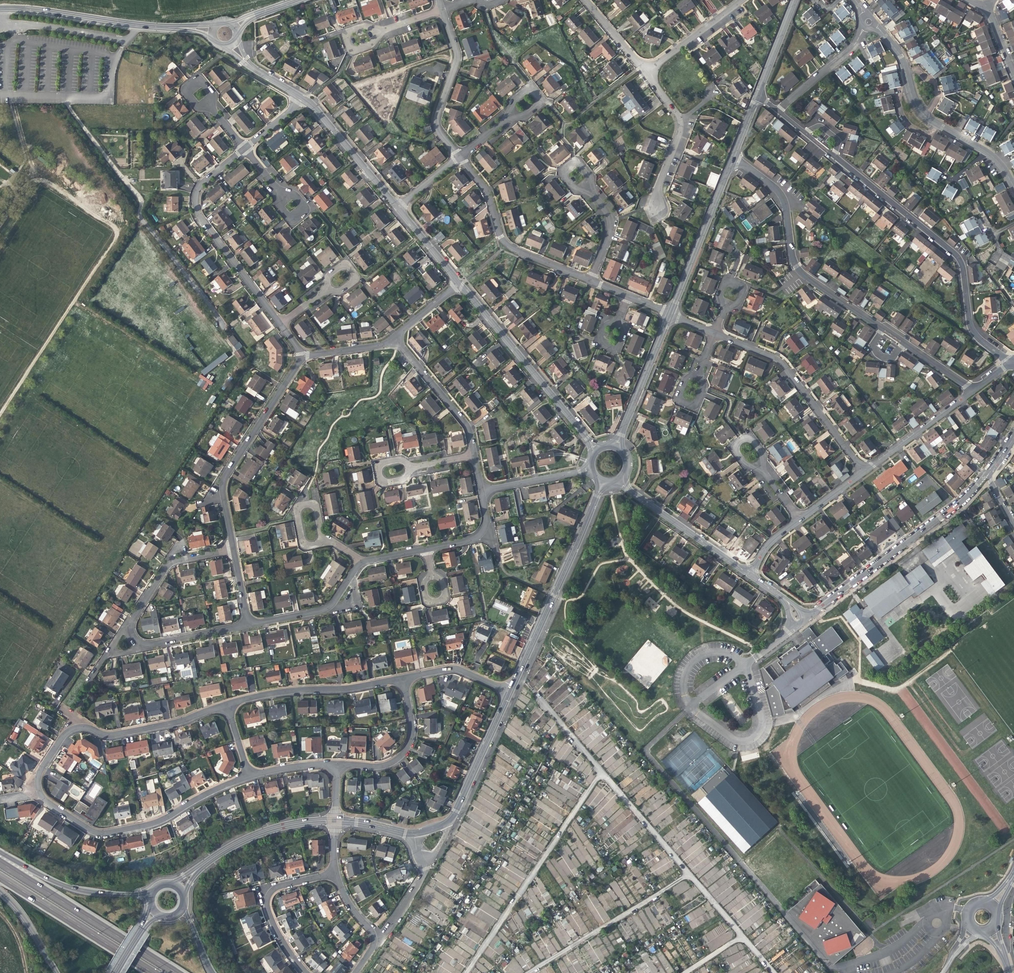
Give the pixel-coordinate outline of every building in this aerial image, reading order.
[(333,0),(329,0),(333,12),(337,10),(333,0)] [(411,9),(421,5),(428,3),(427,0),(408,0),(411,9)] [(627,0),(617,0),(615,2),(619,7),(622,11),(631,4),(627,0)] [(683,15),(690,10),(696,5),(691,0),(685,0),(677,6),(683,15)] [(878,4),(882,9),(885,12),(894,5),(890,0),(884,0),(878,4)] [(946,4),(943,2),(942,1),(940,0),(937,5),(934,11),(940,14),(946,4)] [(1013,3),(1013,0),(1005,0),(1002,2),(1007,8),(1009,11),(1013,7),(1013,5),(1013,4),(1013,3)] [(538,1),(530,3),(532,11),(534,17),(543,14),(538,1)] [(373,14),(377,13),(381,12),(377,2),(367,5),(362,7),(365,17),(373,14)] [(773,14),(766,4),(760,9),(754,13),(761,23),(773,14)] [(949,6),(946,4),(940,14),(938,18),(944,22),(946,18),(952,7),(950,6),(949,6)] [(835,13),(841,20),(842,21),(850,14),(843,5),(839,8),(835,12),(835,13)] [(890,18),(898,11),(899,11),(894,5),(885,12),(887,16),(890,18)] [(958,11),(955,9),(954,8),(952,7),(946,18),(952,21),(958,11)] [(354,8),(338,13),(341,22),(349,19),(350,21),(353,20),(357,18),(354,8)] [(803,15),(807,21),(817,13),(815,11),(812,8),(803,15)] [(663,19),(670,28),(676,23),(681,20),(674,11),(663,19)] [(902,16),(898,11),(890,18),(894,23),(902,16)] [(961,13),(958,11),(952,21),(958,25),(964,14),(963,14),(961,13)] [(979,24),(981,20),(983,18),(977,15),(978,14),(976,13),(974,12),(973,13),(970,11),(963,22),(969,26),(972,21),(979,24)] [(519,18),(512,13),(508,17),(507,16),(503,20),(512,27),(519,18)] [(634,32),(645,24),(639,17),(636,13),(628,19),(631,23),(634,26),(631,28),(634,32)] [(644,13),(639,17),(645,24),(650,20),(644,13)] [(819,16),(817,13),(807,21),(812,27),(821,19),(819,16)] [(838,23),(841,20),(835,13),(832,15),(838,23)] [(457,23),(458,25),(460,24),(462,30),(470,27),(465,14),(460,16),(455,17),(457,23)] [(578,20),(574,15),(565,22),(574,31),(582,25),(578,20)] [(330,26),(327,16),(314,20),(318,31),(324,28),(330,26)] [(896,30),(898,33),(908,28),(905,21),(895,26),(896,30)] [(1006,33),(1013,29),(1013,21),(1004,25),(1005,29),(1006,33)] [(272,23),(261,27),(263,33),(264,38),(269,36),(275,34),(272,23)] [(747,40),(757,32),(751,23),(745,27),(741,31),(747,40)] [(302,36),(309,33),(306,24),(299,26),(299,25),(291,28),(295,38),(302,36)] [(430,26),(422,29),(423,33),(425,39),(440,34),(436,24),(430,26)] [(588,26),(579,34),(590,47),(599,40),(593,33),(588,26)] [(974,31),(977,38),(988,34),(987,31),(986,27),(974,31)] [(903,38),(911,34),(908,28),(898,33),(900,36),(901,39),(903,38)] [(654,43),(660,45),(663,34),(648,30),(645,40),(654,43)] [(846,39),(838,30),(830,37),(837,46),(841,43),(846,39)] [(990,37),(988,34),(977,38),(979,44),(991,40),(990,37)] [(734,36),(727,41),(727,42),(726,43),(722,38),(718,41),(728,54),(740,45),(734,36)] [(474,57),(479,55),(473,37),(463,41),(465,49),(469,59),(474,57)] [(409,42),(402,44),(405,55),(420,50),(417,39),(409,42)] [(914,40),(905,44),(905,45),(907,48),(908,51),(919,46),(915,39),(914,40)] [(992,43),(991,40),(979,44),(982,51),(993,46),(992,43)] [(330,60),(339,57),(337,50),(338,49),(336,46),(335,41),(325,44),(330,60)] [(605,41),(590,53),(595,59),(602,53),(609,61),(616,55),(610,48),(605,41)] [(835,51),(827,42),(819,49),(826,58),(831,54),(835,51)] [(867,49),(872,58),(872,59),(885,52),(880,42),(876,44),(870,47),(867,48),(867,49)] [(389,46),(389,47),(393,58),(397,56),(397,55),(400,54),(399,51),(397,46),(394,47),(393,44),(389,46)] [(270,46),(262,52),(267,58),(272,63),(279,56),(270,46)] [(923,56),(919,46),(908,51),(910,56),(913,61),(915,60),(923,56)] [(995,49),(993,46),(982,51),(985,57),(990,55),(996,53),(995,49)] [(393,58),(389,47),(384,49),(384,50),(383,50),(382,51),(382,50),(377,51),(380,62),(393,58)] [(714,48),(711,50),(712,51),(703,58),(710,66),(721,58),(714,48)] [(813,57),(807,48),(793,59),(800,68),(807,62),(813,57)] [(866,61),(872,58),(867,49),(861,52),(866,61)] [(183,61),(190,68),(196,63),(197,64),(198,64),(203,60),(195,51),(183,61)] [(927,54),(934,62),(937,59),(931,51),(927,54)] [(925,69),(934,62),(927,54),(923,56),(915,60),(916,63),(921,63),(923,66),(925,69)] [(993,62),(991,59),(991,58),(990,55),(985,57),(977,61),(978,64),(980,67),(981,67),(993,62)] [(364,59),(363,60),(353,63),(357,73),(373,67),(369,56),(363,58),(364,59)] [(401,56),(390,60),(392,65),(402,61),(401,56)] [(542,68),(532,56),(523,63),(526,67),(527,66),(530,70),(534,75),(542,68)] [(849,64),(856,73),(865,67),(857,57),(853,61),(849,64)] [(482,58),(475,61),(474,65),(473,67),(482,70),(483,71),(486,62),(482,58)] [(937,59),(934,62),(938,67),(941,70),(945,66),(938,58),(937,59)] [(288,59),(283,68),(289,72),(294,75),(299,65),(288,59)] [(613,60),(603,68),(613,81),(623,72),(618,66),(613,60)] [(547,73),(554,66),(550,62),(543,68),(547,73)] [(930,74),(938,67),(934,62),(925,69),(928,72),(930,74)] [(995,67),(994,65),(993,62),(981,67),(984,73),(995,69),(995,67)] [(967,72),(971,71),(969,67),(968,64),(962,66),(967,72)] [(945,66),(941,70),(933,77),(935,79),(947,68),(945,66)] [(219,86),(227,79),(217,67),(209,73),(214,80),(219,86)] [(479,78),(482,70),(473,67),(472,67),(469,75),(479,78)] [(836,73),(843,82),(852,76),(844,67),(840,70),(836,73)] [(938,67),(930,74),(933,77),(941,70),(938,67)] [(173,87),(171,84),(174,82),(179,78),(173,69),(167,74),(168,75),(160,82),(168,91),(173,87)] [(998,75),(997,72),(996,70),(995,69),(984,73),(986,79),(998,75)] [(311,70),(305,80),(309,83),(313,85),(316,81),(320,76),(311,70)] [(887,72),(882,73),(884,84),(888,83),(899,80),(898,75),(897,70),(887,72)] [(798,81),(791,72),(778,83),(785,92),(792,86),(798,81)] [(322,73),(320,76),(316,81),(321,85),(329,78),(322,73)] [(999,78),(998,75),(986,79),(989,86),(1001,82),(1000,80),(999,78)] [(941,82),(942,85),(953,83),(952,76),(940,78),(941,82)] [(413,77),(408,90),(419,94),(418,97),(430,101),(431,97),(432,94),(428,93),(431,85),(424,83),(422,82),(423,80),(413,77)] [(496,89),(501,95),(509,89),(510,91),(512,89),(516,86),(509,77),(496,89)] [(560,86),(557,83),(556,83),(550,77),(543,83),(547,88),(549,90),(548,90),(551,94),(560,86)] [(888,83),(890,90),(894,89),(901,87),(900,83),(899,80),(888,83)] [(621,89),(630,101),(639,94),(635,88),(630,82),(621,89)] [(738,82),(729,88),(733,93),(737,99),(746,92),(738,82)] [(323,90),(328,97),(335,91),(337,95),(339,93),(331,83),(323,90)] [(559,88),(561,92),(568,87),(565,83),(559,88)] [(955,90),(953,83),(942,85),(943,90),(944,96),(954,94),(953,90),(955,90)] [(1004,86),(1007,93),(1013,90),(1011,83),(1004,86)] [(224,95),(233,88),(230,84),(221,92),(224,95)] [(455,93),(454,93),(452,99),(462,103),(468,87),(459,84),(455,93)] [(234,87),(233,88),(224,95),(223,96),(227,102),(228,103),(229,102),(234,107),(243,99),(234,87)] [(503,97),(510,91),(509,89),(501,95),(503,97)] [(1007,93),(1003,94),(1006,101),(1012,99),(1013,98),(1013,91),(1013,90),(1007,93)] [(335,91),(328,97),(326,99),(330,103),(333,108),(342,100),(337,95),(335,91)] [(643,100),(639,94),(630,101),(640,116),(650,109),(643,100)] [(490,97),(491,99),(497,107),(500,104),(493,95),(490,97)] [(569,95),(561,103),(566,109),(571,115),(579,108),(569,95)] [(892,96),(886,98),(880,99),(882,106),(893,103),(892,100),(892,96)] [(943,100),(941,103),(951,109),(954,103),(944,97),(943,100)] [(268,116),(272,112),(272,111),(274,109),(277,106),(271,98),(260,107),(268,116)] [(356,110),(363,106),(359,99),(352,103),(356,110)] [(498,108),(497,107),(491,99),(477,110),(483,117),(491,111),(492,113),(494,111),(498,108)] [(816,110),(819,106),(813,101),(804,112),(811,117),(814,113),(816,110)] [(179,119),(188,112),(183,107),(179,102),(170,109),(179,119)] [(821,115),(827,108),(822,103),(819,106),(816,110),(821,115)] [(885,112),(895,110),(894,107),(893,103),(882,106),(884,113),(885,112)] [(947,116),(951,109),(941,103),(939,107),(937,110),(947,116)] [(827,108),(821,115),(821,116),(828,121),(834,126),(840,118),(827,108)] [(350,109),(341,116),(346,122),(351,127),(359,120),(350,109)] [(453,126),(461,119),(460,118),(462,112),(451,109),(449,114),(451,115),(449,122),(453,126)] [(232,115),(235,118),(241,113),(239,110),(232,115)] [(485,119),(483,117),(477,110),(473,113),(481,122),(485,119)] [(625,122),(633,117),(628,110),(620,114),(625,122)] [(765,127),(774,117),(770,113),(765,110),(757,120),(765,127)] [(235,118),(234,118),(240,126),(247,134),(254,128),(242,112),(241,113),(235,118)] [(537,135),(551,124),(542,113),(536,118),(535,119),(537,120),(536,121),(535,120),(529,125),(537,135)] [(300,133),(309,127),(304,121),(306,120),(304,118),(301,114),(291,122),(300,133)] [(967,114),(964,119),(959,127),(962,129),(970,116),(967,114)] [(196,117),(187,124),(197,136),(206,129),(201,122),(196,117)] [(728,125),(717,118),(710,129),(709,128),(706,132),(719,140),(728,125)] [(461,119),(453,126),(451,127),(454,131),(456,133),(457,131),(462,137),(471,130),(464,120),(463,121),(461,119)] [(974,134),(975,133),(980,125),(971,119),(965,129),(970,132),(974,134)] [(889,127),(896,135),(905,128),(902,124),(898,120),(889,127)] [(780,123),(777,121),(771,127),(775,130),(780,123)] [(778,132),(783,126),(780,123),(775,130),(778,132)] [(850,134),(855,135),(857,127),(844,124),(842,132),(847,133),(850,134)] [(784,125),(783,126),(778,132),(777,133),(790,143),(796,135),(790,130),(784,125)] [(364,126),(356,132),(361,139),(366,144),(374,137),(364,126)] [(586,137),(589,135),(583,126),(580,128),(586,137)] [(986,127),(986,128),(981,136),(986,139),(990,142),(996,132),(986,127)] [(579,128),(569,136),(574,143),(577,140),(579,142),(581,145),(588,140),(579,128)] [(510,138),(511,139),(515,144),(521,145),(529,139),(521,129),(510,138)] [(280,146),(286,140),(279,132),(273,137),(266,143),(273,151),(280,146)] [(907,143),(913,147),(919,136),(916,134),(913,133),(913,134),(910,132),(905,140),(907,142),(907,143)] [(318,152),(326,145),(322,140),(317,134),(309,141),(318,152)] [(694,141),(697,143),(704,147),(708,140),(698,134),(696,138),(694,141)] [(936,134),(931,144),(930,145),(936,148),(943,138),(940,136),(936,134)] [(223,142),(221,140),(217,135),(209,142),(210,143),(215,149),(220,155),(228,149),(223,142)] [(920,150),(925,141),(926,140),(924,139),(919,136),(913,147),(920,150)] [(657,141),(655,141),(648,138),(647,137),(641,151),(651,155),(654,148),(657,141)] [(944,151),(949,142),(949,141),(947,140),(943,138),(936,148),(943,152),(944,151)] [(515,147),(514,145),(510,140),(509,139),(506,141),(498,147),(505,155),(515,147)] [(844,147),(843,154),(853,157),(856,143),(848,141),(846,140),(844,147)] [(1013,151),(1013,148),(1011,144),(1010,141),(1000,146),(1002,151),(1005,156),(1013,151)] [(169,159),(170,160),(179,153),(178,152),(182,148),(176,142),(172,145),(171,144),(162,150),(164,152),(158,157),(164,163),(169,159)] [(212,152),(215,149),(210,143),(207,145),(212,152)] [(704,147),(697,143),(696,145),(695,145),(692,150),(700,154),(704,147)] [(793,146),(790,143),(784,150),(788,153),(793,146)] [(945,154),(948,156),(954,145),(951,144),(946,152),(945,154)] [(564,158),(569,154),(562,145),(550,155),(557,164),(564,158)] [(954,145),(948,156),(955,160),(961,149),(957,147),(954,145)] [(391,156),(386,150),(383,146),(375,153),(378,157),(379,158),(378,160),(381,164),(391,156)] [(386,150),(391,156),(396,152),(391,146),(386,150)] [(437,147),(420,160),(426,167),(429,165),(430,167),(435,163),(437,161),(439,163),(445,159),(445,157),(437,147)] [(791,156),(801,164),(808,156),(804,152),(798,148),(791,156)] [(595,165),(604,158),(597,149),(588,156),(591,161),(595,165)] [(961,163),(962,161),(967,153),(965,151),(961,149),(955,160),(961,163)] [(476,157),(479,161),(487,155),(483,150),(476,157)] [(341,166),(337,161),(336,162),(330,155),(328,156),(325,152),(319,157),(320,157),(323,161),(333,173),(341,166)] [(180,155),(179,153),(170,160),(172,162),(176,158),(180,155)] [(497,166),(487,154),(487,155),(479,161),(484,167),(489,173),(497,166)] [(205,167),(210,163),(203,155),(192,164),(199,172),(205,167)] [(288,155),(280,162),(284,167),(288,173),(297,166),(288,155)] [(542,171),(545,168),(534,155),(525,162),(536,176),(542,171)] [(878,168),(883,171),(890,163),(879,155),(872,163),(878,168)] [(760,156),(754,164),(762,171),(767,174),(768,173),(773,177),(777,171),(772,167),(773,166),(760,156)] [(810,158),(803,166),(814,174),(820,166),(815,162),(810,158)] [(638,176),(647,180),(651,170),(652,171),(655,165),(644,161),(638,176)] [(865,162),(860,168),(863,171),(868,164),(865,162)] [(678,176),(689,180),(694,167),(683,163),(680,169),(678,176)] [(231,187),(249,172),(243,164),(234,171),(231,174),(230,173),(224,178),(231,187)] [(397,165),(388,172),(393,178),(398,184),(406,177),(397,165)] [(828,171),(831,174),(836,167),(833,165),(828,171)] [(971,184),(984,177),(978,166),(975,168),(969,171),(965,173),(971,184)] [(833,178),(840,170),(836,167),(831,174),(830,175),(833,178)] [(942,174),(932,168),(927,177),(936,183),(940,178),(942,174)] [(349,170),(341,176),(351,187),(358,181),(353,176),(349,170)] [(614,192),(623,185),(612,171),(603,178),(609,185),(614,192)] [(891,178),(883,171),(874,182),(879,185),(882,188),(891,178)] [(177,189),(177,182),(176,182),(176,172),(166,172),(166,189),(177,189)] [(469,181),(465,177),(463,178),(461,176),(458,172),(450,179),(459,190),(469,181)] [(715,188),(719,175),(711,172),(706,185),(715,188)] [(753,192),(759,184),(753,180),(746,174),(740,183),(753,192)] [(312,195),(318,190),(306,175),(299,180),(304,185),(301,188),(303,191),(306,194),(309,191),(312,195)] [(964,178),(958,182),(963,190),(969,187),(964,178)] [(561,189),(559,187),(558,188),(553,181),(545,187),(557,201),(565,194),(561,189)] [(840,198),(847,189),(842,185),(837,181),(830,190),(840,198)] [(860,199),(865,193),(866,192),(861,187),(854,181),(847,189),(860,200),(860,199)] [(516,200),(511,182),(501,184),(503,191),(503,194),(501,195),(503,203),(516,200)] [(682,187),(681,191),(679,196),(689,200),(694,186),(684,182),(682,187)] [(1003,183),(994,187),(997,193),(1006,189),(1003,183)] [(213,190),(207,195),(213,203),(225,192),(219,185),(213,190)] [(887,192),(890,194),(895,188),(892,185),(887,192)] [(948,185),(942,195),(952,200),(957,190),(953,187),(948,185)] [(263,197),(259,192),(257,193),(255,191),(253,188),(245,195),(254,206),(263,197)] [(366,208),(375,200),(370,194),(365,188),(356,196),(366,208)] [(898,191),(895,188),(890,194),(893,197),(898,191)] [(756,193),(758,197),(764,192),(762,189),(756,193)] [(323,191),(314,198),(319,205),(325,211),(333,204),(326,195),(323,191)] [(474,210),(483,202),(479,197),(474,191),(465,199),(474,210)] [(625,209),(633,203),(623,191),(615,197),(621,204),(625,209)] [(995,197),(998,203),(1009,198),(1008,195),(1005,191),(995,197)] [(915,192),(912,195),(919,200),(921,197),(915,192)] [(868,195),(865,193),(860,199),(863,202),(868,195)] [(866,204),(871,198),(868,195),(863,202),(866,204)] [(919,200),(912,195),(904,206),(908,209),(910,211),(919,200)] [(167,212),(178,212),(178,204),(178,197),(167,197),(167,212)] [(873,197),(871,198),(866,204),(866,205),(876,213),(883,205),(878,201),(873,197)] [(998,203),(1002,210),(1012,204),(1011,201),(1009,198),(998,203)] [(739,216),(747,210),(740,199),(735,203),(731,206),(739,216)] [(811,199),(808,202),(806,206),(815,212),(813,214),(819,219),(825,210),(811,199)] [(576,218),(584,211),(580,206),(575,200),(567,207),(576,218)] [(420,208),(424,213),(426,215),(423,217),(428,223),(439,214),(428,202),(420,208)] [(674,214),(683,221),(692,209),(682,202),(680,205),(681,205),(678,209),(674,214)] [(749,215),(758,226),(773,215),(769,210),(768,208),(764,203),(749,215)] [(1013,211),(1013,207),(1012,204),(1002,210),(1005,216),(1007,215),(1013,211)] [(484,205),(479,207),(484,215),(488,212),(484,205)] [(269,224),(276,218),(271,212),(267,206),(259,212),(269,224)] [(730,221),(734,219),(726,206),(722,209),(730,221)] [(211,213),(215,217),(222,211),(219,207),(211,213)] [(508,218),(508,220),(510,220),(513,230),(515,229),(519,228),(522,227),(519,217),(517,209),(506,211),(508,218)] [(927,222),(933,227),(939,219),(927,209),(920,217),(927,222)] [(222,211),(215,217),(220,224),(218,225),(223,230),(233,223),(223,210),(222,211)] [(380,210),(371,217),(377,224),(376,225),(380,230),(390,222),(385,216),(380,210)] [(889,228),(896,220),(891,216),(886,212),(879,220),(889,228)] [(798,216),(795,220),(795,223),(803,229),(805,226),(810,230),(817,221),(810,215),(808,218),(800,213),(798,216)] [(880,216),(876,213),(871,219),(875,222),(880,216)] [(456,214),(452,217),(457,223),(461,221),(456,214)] [(591,235),(599,229),(595,223),(590,217),(582,223),(591,235)] [(964,233),(978,226),(977,223),(974,217),(960,224),(964,233)] [(304,224),(299,229),(307,238),(312,235),(310,233),(317,228),(310,219),(305,223),(304,224)] [(491,235),(489,229),(487,229),(485,220),(476,223),(480,238),(491,235)] [(553,226),(551,222),(547,224),(545,220),(542,222),(546,230),(553,226)] [(622,234),(623,234),(632,238),(637,224),(627,220),(625,227),(622,234)] [(180,238),(183,237),(186,234),(189,232),(184,226),(181,222),(173,228),(180,238)] [(898,222),(891,230),(898,236),(902,239),(909,231),(903,226),(898,222)] [(671,232),(669,237),(680,241),(684,230),(673,226),(671,232)] [(768,228),(769,242),(780,241),(779,234),(778,226),(768,228)] [(978,226),(964,233),(966,237),(970,235),(980,230),(978,226)] [(285,246),(293,240),(288,235),(289,234),(289,233),(285,229),(276,236),(285,246)] [(395,229),(388,235),(398,247),(406,240),(402,236),(401,234),(400,234),(395,229)] [(724,229),(721,236),(719,242),(717,247),(727,252),(730,245),(729,244),(730,242),(733,233),(729,232),(724,229)] [(974,237),(982,233),(980,230),(970,235),(972,238),(974,237)] [(347,243),(345,244),(346,245),(350,250),(359,243),(349,231),(342,236),(347,243)] [(433,237),(438,243),(445,237),(441,231),(433,237)] [(982,233),(974,237),(979,247),(990,241),(987,237),(984,232),(982,233)] [(540,237),(531,234),(530,233),(526,243),(532,246),(540,249),(544,239),(540,237)] [(237,234),(228,240),(232,245),(235,250),(244,243),(237,234)] [(296,242),(289,234),(288,235),(293,240),(285,246),(287,250),(296,242)] [(924,252),(925,252),(931,244),(926,240),(918,234),(911,242),(924,252)] [(947,241),(954,246),(959,240),(952,235),(947,241)] [(677,247),(680,241),(669,237),(668,236),(666,242),(677,247)] [(186,243),(183,246),(185,250),(191,257),(193,260),(204,251),(205,251),(200,245),(199,244),(198,245),(193,239),(193,238),(186,243)] [(908,239),(903,246),(906,248),(911,242),(908,239)] [(456,242),(448,249),(453,256),(458,262),(466,255),(456,242)] [(554,242),(549,253),(556,256),(562,258),(567,247),(554,242)] [(623,260),(627,250),(628,247),(618,242),(616,247),(617,247),(616,250),(615,252),(614,251),(612,256),(623,260)] [(253,244),(249,247),(254,253),(257,251),(253,244)] [(931,244),(925,252),(928,254),(934,247),(931,244)] [(259,260),(254,253),(249,247),(240,253),(246,260),(250,267),(259,260)] [(328,263),(330,261),(337,256),(329,247),(317,256),(325,267),(328,264),(328,263)] [(928,254),(931,257),(938,249),(934,247),(928,254)] [(411,266),(420,258),(418,256),(416,253),(417,253),(413,248),(403,256),(411,266)] [(801,258),(809,257),(808,248),(800,249),(801,258)] [(354,255),(356,259),(364,252),(362,249),(354,255)] [(587,267),(592,255),(578,249),(573,260),(579,263),(581,263),(580,264),(587,267)] [(938,249),(931,257),(931,258),(941,266),(943,263),(948,258),(943,254),(938,249)] [(185,250),(183,252),(188,260),(191,257),(185,250)] [(724,254),(713,250),(709,260),(719,265),(722,259),(724,254)] [(207,254),(204,251),(193,260),(195,263),(207,254)] [(771,263),(771,266),(782,265),(781,259),(781,257),(782,257),(781,251),(770,253),(770,256),(771,263)] [(364,252),(356,259),(360,265),(365,271),(374,264),(364,252)] [(1004,252),(1002,255),(1013,262),(1013,258),(1004,252)] [(1002,255),(1000,258),(1013,266),(1013,262),(1002,255)] [(813,256),(805,269),(809,272),(813,275),(822,262),(813,256)] [(209,257),(201,263),(210,274),(218,268),(214,263),(209,257)] [(1012,268),(1013,266),(1000,258),(999,260),(1007,265),(1012,268)] [(622,264),(611,259),(609,266),(606,272),(607,272),(605,278),(614,282),(622,264)] [(835,278),(841,269),(828,260),(822,269),(830,274),(835,278)] [(320,270),(314,262),(298,274),(305,285),(312,280),(310,277),(313,276),(320,270)] [(950,268),(943,263),(941,266),(937,271),(950,282),(956,274),(950,268)] [(743,275),(746,276),(747,274),(750,276),(758,279),(762,270),(747,264),(743,275)] [(976,264),(970,265),(970,269),(968,269),(969,275),(970,283),(978,282),(976,264)] [(423,276),(429,284),(433,288),(441,281),(437,276),(431,269),(423,276)] [(276,281),(271,275),(267,270),(266,271),(260,276),(258,277),(262,281),(263,280),(268,287),(276,281)] [(857,280),(844,270),(838,279),(844,283),(851,288),(857,280)] [(224,272),(215,279),(223,291),(232,284),(228,278),(224,272)] [(527,282),(533,285),(538,275),(531,272),(527,282)] [(377,279),(370,285),(377,294),(390,283),(383,275),(377,279)] [(542,276),(538,275),(533,285),(546,290),(551,278),(545,275),(544,277),(542,276)] [(645,292),(649,283),(649,282),(635,277),(632,286),(631,287),(638,289),(645,292)] [(668,296),(670,291),(669,291),(671,287),(672,287),(674,282),(663,277),(660,285),(657,292),(668,296)] [(716,281),(707,277),(701,291),(711,295),(713,288),(716,281)] [(489,280),(481,287),(487,295),(493,301),(501,294),(489,280)] [(417,285),(404,297),(411,305),(417,300),(421,297),(422,298),(425,295),(417,285)] [(575,302),(578,292),(570,289),(571,287),(566,285),(561,296),(575,302)] [(812,293),(806,286),(798,292),(807,305),(816,299),(812,293)] [(354,292),(353,293),(354,295),(347,300),(353,308),(367,297),(360,288),(354,292)] [(847,293),(839,288),(837,291),(844,296),(847,293)] [(856,288),(848,299),(853,302),(857,305),(864,294),(856,288)] [(887,297),(876,290),(870,299),(876,303),(881,306),(887,297)] [(279,310),(288,303),(280,292),(271,299),(275,304),(279,310)] [(599,311),(601,305),(602,303),(607,305),(610,298),(598,294),(592,308),(599,311)] [(761,298),(753,294),(752,294),(750,299),(751,300),(748,307),(756,310),(759,303),(760,304),(763,298),(761,298)] [(708,303),(697,298),(692,312),(703,317),(705,310),(708,303)] [(823,310),(828,302),(821,298),(814,308),(821,313),(823,310)] [(860,305),(864,308),(868,301),(865,298),(860,305)] [(985,299),(986,305),(985,305),(986,308),(986,314),(997,312),(995,298),(985,299)] [(250,308),(246,304),(244,305),(240,299),(233,304),(241,314),(250,308)] [(513,300),(510,302),(517,310),(519,308),(519,306),(515,300),(513,300)] [(829,301),(828,302),(823,310),(836,318),(842,310),(836,306),(829,301)] [(517,310),(510,302),(503,309),(508,316),(507,317),(510,320),(512,323),(514,322),(516,325),(524,319),(517,310)] [(250,309),(253,313),(260,308),(257,304),(250,309)] [(550,311),(556,315),(560,307),(554,304),(550,311)] [(321,310),(314,315),(321,324),(333,314),(327,305),(321,310)] [(396,305),(385,313),(393,322),(397,319),(396,317),(397,316),(402,312),(396,305)] [(460,311),(462,310),(457,305),(449,312),(458,323),(465,317),(462,314),(460,311)] [(886,315),(879,310),(874,316),(881,321),(886,315)] [(248,322),(257,315),(255,312),(244,320),(247,323),(248,322)] [(642,327),(642,326),(646,315),(639,312),(639,313),(636,312),(631,322),(636,324),(642,327)] [(894,325),(897,327),(904,316),(898,312),(891,323),(894,325)] [(445,323),(438,314),(432,319),(426,324),(434,333),(445,323)] [(597,318),(587,314),(583,324),(580,323),(578,328),(591,333),(594,326),(597,318)] [(262,322),(257,315),(248,322),(258,336),(267,329),(262,322)] [(373,325),(374,327),(377,331),(375,332),(377,334),(389,324),(383,317),(373,325)] [(842,323),(836,318),(830,327),(841,335),(847,326),(842,323)] [(903,331),(906,334),(914,323),(907,318),(899,329),(903,331)] [(750,326),(736,320),(733,329),(739,331),(738,333),(746,336),(750,326)] [(853,329),(858,322),(854,320),(849,327),(853,329)] [(312,333),(303,321),(294,327),(304,340),(308,336),(312,333)] [(519,328),(524,333),(526,335),(525,336),(528,339),(537,332),(528,321),(519,328)] [(372,333),(371,328),(371,326),(369,327),(361,328),(360,328),(361,338),(367,337),(372,337),(372,333)] [(859,337),(865,341),(866,343),(871,336),(874,331),(865,326),(858,337),(859,337)] [(764,327),(761,335),(767,338),(770,339),(770,341),(773,342),(777,332),(764,327)] [(357,339),(355,328),(337,331),(338,341),(347,340),(357,339)] [(476,331),(468,338),(479,351),(487,344),(482,338),(476,331)] [(427,346),(423,341),(421,339),(423,337),(418,332),(414,336),(409,340),(419,352),(427,346)] [(701,336),(690,332),(685,345),(696,349),(698,344),(701,336)] [(631,341),(629,346),(631,347),(629,352),(637,356),(644,338),(634,334),(631,341)] [(792,348),(796,354),(804,347),(794,334),(786,341),(792,348)] [(238,342),(232,335),(228,338),(233,346),(238,342)] [(911,341),(918,346),(923,339),(915,335),(911,341)] [(269,352),(269,357),(283,356),(283,348),(279,344),(273,336),(264,343),(268,348),(271,351),(269,352)] [(861,348),(865,341),(859,337),(854,343),(855,344),(861,348)] [(947,349),(954,354),(960,346),(947,337),(941,345),(947,349)] [(941,345),(932,339),(924,350),(929,353),(933,356),(941,345)] [(545,340),(536,347),(541,353),(547,360),(556,352),(545,340)] [(577,359),(588,356),(586,349),(584,342),(573,345),(577,359)] [(862,349),(861,348),(855,344),(851,351),(862,359),(867,352),(865,350),(862,349)] [(239,348),(233,353),(240,360),(245,356),(239,348)] [(728,363),(732,353),(722,348),(720,353),(717,359),(728,363)] [(496,349),(488,356),(497,367),(505,361),(500,355),(496,349)] [(962,359),(971,365),(977,357),(972,354),(967,351),(962,359)] [(204,375),(228,357),(225,352),(201,371),(204,375)] [(919,374),(923,367),(916,362),(917,361),(913,358),(904,352),(898,361),(912,370),(912,369),(919,374)] [(669,366),(679,371),(682,364),(685,357),(675,353),(669,366)] [(473,361),(476,367),(488,361),(485,354),(473,361)] [(611,358),(608,357),(607,358),(604,356),(599,354),(593,369),(599,372),(601,368),(606,370),(606,371),(609,372),(613,362),(610,361),(611,358)] [(800,360),(801,363),(810,356),(808,354),(800,360)] [(269,361),(271,362),(273,363),(270,367),(278,372),(281,367),(283,364),(283,356),(269,357),(269,361)] [(819,368),(810,356),(801,363),(806,368),(809,366),(810,367),(809,368),(810,369),(813,373),(819,368)] [(561,358),(558,361),(563,367),(567,365),(561,358)] [(761,376),(766,364),(758,361),(750,358),(745,370),(761,376)] [(347,361),(347,363),(348,367),(348,372),(364,369),(363,359),(355,360),(347,361)] [(434,367),(438,371),(439,370),(444,376),(452,369),(443,359),(434,367)] [(630,362),(626,360),(623,367),(621,373),(617,371),(614,378),(617,379),(619,384),(624,386),(627,380),(630,378),(632,379),(635,371),(634,367),(629,365),(630,362)] [(559,378),(567,372),(563,367),(558,361),(549,368),(553,373),(554,372),(556,374),(559,378)] [(873,363),(867,362),(866,372),(879,374),(879,370),(879,368),(880,363),(873,363)] [(338,365),(332,365),(331,363),(330,364),(327,364),(327,365),(324,365),(324,364),(319,365),(321,378),(333,376),(333,375),(339,374),(338,365)] [(886,370),(887,371),(886,377),(894,378),(895,365),(892,365),(887,364),(887,369),(886,370)] [(731,369),(720,365),(716,372),(716,374),(717,375),(713,384),(723,388),(731,369)] [(514,368),(505,375),(513,386),(523,379),(519,374),(514,368)] [(678,375),(666,370),(658,389),(668,394),(672,384),(674,378),(676,379),(678,375)] [(886,378),(886,377),(887,371),(886,370),(879,370),(879,374),(878,378),(886,378)] [(940,379),(935,373),(927,379),(935,389),(943,383),(940,379)] [(208,374),(206,378),(200,374),(198,377),(200,379),(196,385),(206,390),(211,381),(214,377),(208,374)] [(248,386),(256,392),(262,385),(263,386),(266,381),(256,374),(248,386)] [(835,389),(825,375),(816,382),(822,389),(826,395),(835,389)] [(306,394),(311,387),(314,382),(303,376),(299,381),(301,382),(299,385),(296,389),(305,395),(306,394)] [(461,376),(453,383),(458,389),(464,396),(472,389),(461,376)] [(424,390),(418,384),(417,383),(416,382),(417,382),(413,377),(405,385),(415,397),(424,390)] [(785,384),(781,378),(771,385),(780,397),(790,390),(785,384)] [(574,380),(565,388),(570,394),(574,399),(583,391),(574,380)] [(1001,384),(996,388),(995,389),(993,387),(988,391),(995,400),(1007,391),(1001,384)] [(528,386),(520,393),(531,406),(533,409),(541,402),(535,395),(528,386)] [(938,398),(944,406),(949,402),(954,398),(948,390),(938,398)] [(301,398),(290,391),(288,394),(289,395),(286,400),(283,404),(293,411),(297,406),(296,405),(298,401),(301,398)] [(991,402),(982,392),(979,394),(975,397),(984,408),(991,402)] [(473,393),(464,400),(470,407),(475,413),(483,406),(473,393)] [(243,395),(243,396),(239,402),(235,408),(244,414),(249,408),(253,401),(243,395)] [(606,397),(607,406),(622,405),(621,395),(606,397)] [(441,410),(436,404),(435,404),(434,404),(433,402),(434,402),(429,396),(420,403),(432,418),(441,410)] [(664,401),(651,396),(645,410),(656,414),(658,408),(657,408),(658,406),(659,404),(663,405),(664,401)] [(848,409),(839,397),(830,404),(833,408),(834,407),(836,410),(840,415),(848,409)] [(800,405),(795,399),(785,406),(795,418),(804,411),(800,405)] [(923,399),(910,409),(916,417),(922,412),(929,407),(928,406),(923,399)] [(720,406),(710,401),(707,409),(703,416),(713,421),(720,406)] [(589,405),(594,411),(597,409),(592,402),(589,405)] [(744,420),(746,415),(747,413),(748,413),(751,407),(740,403),(734,416),(744,420)] [(293,411),(283,404),(280,409),(296,420),(299,414),(293,411)] [(594,411),(589,405),(580,412),(585,418),(591,425),(600,418),(594,411)] [(543,406),(534,414),(543,424),(552,417),(547,411),(543,406)] [(969,418),(965,413),(964,411),(961,407),(958,410),(955,412),(963,423),(969,418)] [(965,413),(969,418),(970,419),(976,414),(971,408),(965,413)] [(684,416),(685,415),(683,414),(678,412),(673,422),(687,428),(691,419),(684,416)] [(221,427),(233,435),(237,428),(239,430),(240,428),(242,425),(229,416),(221,427)] [(272,422),(268,429),(277,435),(285,422),(276,417),(272,422)] [(814,423),(809,417),(801,423),(811,437),(819,431),(814,423)] [(903,427),(908,423),(907,422),(903,417),(892,424),(897,431),(903,427)] [(913,417),(907,422),(908,423),(911,428),(918,423),(913,417)] [(956,424),(951,417),(947,420),(952,427),(956,424)] [(991,428),(997,432),(999,433),(1000,434),(1003,429),(1007,423),(999,417),(991,428)] [(861,429),(853,418),(844,425),(849,430),(852,435),(861,429)] [(493,422),(483,424),(485,433),(486,441),(497,439),(493,422)] [(640,433),(644,435),(644,433),(647,434),(647,437),(646,437),(647,443),(657,441),(655,428),(644,423),(640,433)] [(766,424),(760,428),(757,430),(761,436),(765,441),(774,434),(766,424)] [(731,438),(735,435),(728,425),(714,435),(721,444),(729,438),(730,437),(731,438)] [(559,426),(550,433),(560,445),(568,438),(564,433),(561,430),(562,429),(559,426)] [(923,436),(927,442),(932,448),(943,440),(940,437),(934,428),(928,432),(923,436)] [(946,432),(940,437),(943,440),(946,445),(957,437),(951,429),(946,432)] [(421,437),(423,446),(430,444),(430,445),(433,444),(438,443),(436,434),(421,437)] [(220,435),(218,438),(213,446),(209,452),(218,458),(228,444),(230,441),(220,435)] [(210,444),(213,446),(218,438),(214,435),(210,442),(210,444)] [(458,447),(464,446),(462,435),(451,437),(453,448),(458,447)] [(980,446),(986,450),(989,452),(993,445),(996,441),(995,440),(993,439),(988,435),(980,446)] [(419,446),(417,436),(402,439),(404,449),(411,448),(419,446)] [(868,438),(859,444),(862,448),(863,447),(865,449),(868,454),(875,448),(868,438)] [(265,445),(263,447),(260,445),(255,453),(265,460),(275,445),(268,440),(265,445)] [(834,451),(830,447),(829,448),(827,446),(823,440),(815,447),(824,459),(834,451)] [(389,452),(387,441),(369,444),(371,455),(381,453),(389,452)] [(932,448),(927,442),(924,444),(929,451),(932,448)] [(787,456),(777,443),(768,449),(773,456),(778,462),(787,456)] [(230,445),(228,444),(218,458),(220,460),(227,450),(230,445)] [(924,444),(919,448),(924,454),(929,451),(924,444)] [(350,463),(361,461),(359,454),(358,446),(347,448),(350,463)] [(926,457),(924,454),(919,448),(918,446),(915,448),(909,452),(917,463),(926,457)] [(497,447),(486,449),(488,459),(490,467),(500,465),(497,447)] [(970,455),(973,457),(981,463),(984,458),(987,454),(984,452),(978,448),(976,447),(970,455)] [(966,465),(969,462),(963,456),(957,451),(954,454),(965,465),(966,465)] [(539,467),(544,466),(544,464),(555,461),(553,452),(536,456),(539,467)] [(702,460),(713,475),(720,470),(714,462),(717,459),(717,458),(712,452),(702,460)] [(973,457),(970,455),(969,456),(965,453),(963,456),(969,462),(973,457)] [(263,463),(253,456),(248,463),(245,468),(244,467),(240,473),(251,480),(261,465),(261,466),(263,463)] [(513,468),(521,466),(522,470),(526,469),(530,468),(528,456),(511,460),(513,468)] [(208,473),(209,471),(208,470),(211,465),(201,458),(193,470),(205,478),(208,473)] [(658,472),(656,460),(646,461),(647,468),(648,475),(658,474),(658,472)] [(890,468),(886,470),(894,481),(897,485),(902,482),(898,476),(908,469),(901,461),(895,465),(891,469),(890,468)] [(789,475),(794,481),(802,476),(792,462),(784,468),(789,475)] [(839,462),(831,468),(839,478),(848,471),(845,466),(843,467),(842,466),(839,462)] [(973,472),(966,465),(965,465),(957,474),(964,481),(969,476),(973,472)] [(920,466),(913,471),(919,478),(926,472),(920,466)] [(293,475),(289,482),(288,482),(299,489),(302,485),(300,484),(301,483),(302,482),(303,482),(306,477),(296,470),(293,475)] [(891,483),(894,481),(886,470),(883,473),(884,474),(880,477),(873,482),(879,490),(890,482),(891,483)] [(368,471),(357,473),(358,480),(359,484),(368,482),(367,477),(369,477),(369,475),(368,471)] [(739,490),(747,484),(742,477),(737,471),(729,477),(739,490)] [(327,482),(327,486),(337,484),(334,472),(323,474),(325,481),(325,483),(327,482)] [(251,480),(240,473),(238,476),(249,483),(251,480)] [(181,493),(189,499),(194,491),(195,492),(197,490),(202,482),(189,474),(187,477),(190,479),(181,493)] [(960,485),(964,481),(957,474),(947,484),(955,491),(960,485)] [(463,495),(473,493),(472,486),(470,478),(460,480),(463,495)] [(447,479),(439,481),(437,482),(436,482),(436,481),(430,482),(433,494),(449,491),(447,479)] [(655,490),(658,492),(659,491),(662,493),(666,496),(672,488),(661,481),(655,490)] [(555,485),(548,486),(550,497),(565,494),(563,483),(555,485)] [(414,486),(406,488),(408,497),(423,494),(422,485),(414,486)] [(793,493),(798,499),(801,497),(803,499),(807,505),(814,499),(804,485),(793,493)] [(1011,503),(1013,501),(1013,493),(1010,486),(1003,490),(1009,500),(1011,503)] [(546,497),(544,487),(537,488),(528,490),(530,500),(546,497)] [(869,495),(862,487),(857,491),(850,496),(857,504),(869,495)] [(233,500),(236,511),(247,509),(245,500),(248,495),(239,488),(233,497),(234,497),(234,498),(234,499),(233,500)] [(404,500),(402,490),(393,491),(384,493),(386,503),(404,500)] [(370,491),(359,493),(363,512),(373,510),(372,500),(370,491)] [(747,498),(750,501),(751,500),(757,508),(765,502),(761,496),(757,491),(747,498)] [(942,501),(935,491),(915,506),(922,516),(933,508),(942,501)] [(324,495),(326,506),(328,505),(330,516),(339,514),(335,493),(324,495)] [(986,511),(995,506),(992,501),(988,493),(981,496),(985,503),(982,504),(986,511)] [(274,506),(281,511),(283,512),(287,505),(291,500),(282,494),(274,506)] [(186,502),(178,497),(167,513),(178,519),(181,514),(179,513),(182,508),(186,502)] [(677,508),(683,512),(684,510),(689,513),(687,515),(691,517),(698,507),(684,497),(677,508)] [(505,498),(495,500),(496,507),(497,513),(508,511),(505,498)] [(411,499),(404,501),(406,509),(413,507),(411,499)] [(841,501),(837,504),(838,505),(829,511),(836,520),(842,516),(843,518),(849,514),(847,512),(848,511),(841,501)] [(466,521),(478,519),(477,511),(475,511),(474,509),(473,503),(463,505),(466,521)] [(908,505),(907,505),(901,510),(896,514),(902,523),(908,518),(914,514),(908,505)] [(281,511),(274,506),(271,509),(279,514),(281,511)] [(208,507),(202,508),(205,524),(217,521),(216,516),(215,517),(215,514),(214,511),(209,512),(208,507)] [(767,513),(776,526),(785,520),(780,512),(775,507),(767,513)] [(557,518),(573,525),(578,514),(570,511),(561,508),(557,518)] [(984,515),(988,521),(998,516),(996,513),(994,509),(984,515)] [(713,520),(702,512),(696,521),(702,525),(707,529),(713,520)] [(991,527),(1000,523),(1001,522),(999,519),(998,516),(988,521),(991,527)] [(337,519),(348,526),(350,523),(349,521),(342,517),(338,517),(337,519)] [(449,528),(456,527),(454,517),(438,520),(440,530),(449,528)] [(348,526),(337,519),(330,529),(335,532),(336,531),(339,532),(343,535),(348,526)] [(527,534),(544,530),(542,519),(538,520),(538,521),(533,522),(525,523),(527,534)] [(830,529),(823,520),(819,523),(818,524),(817,523),(810,528),(818,538),(830,529)] [(887,522),(878,529),(885,539),(890,535),(894,531),(887,522)] [(291,523),(276,526),(276,530),(280,529),(282,542),(285,542),(294,540),(292,531),(291,523)] [(424,536),(425,535),(431,534),(429,523),(416,525),(419,536),(424,536)] [(171,537),(175,530),(165,524),(157,536),(166,543),(171,537)] [(957,556),(965,567),(975,559),(969,552),(961,542),(970,535),(962,524),(953,530),(954,532),(949,535),(944,539),(952,549),(957,556)] [(732,535),(719,526),(713,534),(719,539),(723,541),(722,542),(725,545),(732,535)] [(512,534),(511,528),(501,529),(500,529),(502,537),(502,538),(503,544),(513,542),(512,534)] [(406,529),(389,532),(391,543),(399,542),(408,540),(406,529)] [(882,541),(885,539),(878,529),(870,535),(877,545),(882,541)] [(650,540),(660,547),(667,538),(662,535),(657,531),(650,540)] [(368,537),(370,545),(381,543),(379,532),(367,534),(368,537)] [(201,547),(210,545),(208,536),(203,537),(203,535),(202,535),(194,537),(188,538),(191,549),(201,547)] [(811,544),(805,536),(798,540),(792,545),(798,553),(811,544)] [(932,564),(952,549),(944,539),(942,536),(922,550),(932,564)] [(742,548),(750,555),(755,549),(759,543),(751,537),(742,548)] [(247,554),(258,552),(256,539),(245,542),(246,547),(247,548),(247,549),(246,549),(247,554)] [(149,542),(147,546),(144,550),(141,555),(150,560),(153,556),(152,556),(153,554),(157,548),(149,542)] [(872,554),(865,544),(855,552),(861,561),(867,557),(872,554)] [(525,545),(512,547),(513,554),(514,557),(515,557),(517,566),(529,564),(525,545)] [(668,555),(681,564),(687,555),(681,550),(675,546),(668,555)] [(969,552),(975,559),(982,554),(976,546),(969,552)] [(454,552),(443,555),(444,560),(446,560),(446,563),(447,567),(457,565),(454,552)] [(480,567),(484,566),(492,564),(490,553),(484,554),(485,556),(483,556),(478,557),(480,567)] [(838,567),(841,564),(840,563),(848,557),(845,553),(834,561),(838,567)] [(789,561),(778,554),(774,559),(773,561),(774,562),(770,568),(779,574),(789,561)] [(982,554),(975,559),(965,567),(963,568),(973,581),(982,574),(991,586),(990,587),(995,592),(1005,585),(982,554)] [(286,569),(303,566),(301,556),(294,557),(294,559),(292,559),(291,559),(290,555),(283,556),(286,569)] [(850,556),(848,557),(840,563),(841,564),(847,572),(852,568),(856,565),(850,556)] [(699,558),(693,567),(695,569),(694,571),(702,576),(709,567),(705,564),(703,562),(704,561),(699,558)] [(213,576),(223,574),(222,567),(220,560),(210,562),(213,576)] [(337,580),(341,575),(345,568),(333,561),(330,565),(332,567),(323,580),(333,586),(337,580)] [(403,564),(396,565),(398,575),(412,573),(410,562),(403,564)] [(539,572),(536,580),(545,584),(548,576),(551,569),(552,565),(545,562),(541,572),(539,572)] [(125,582),(133,587),(140,576),(142,577),(146,570),(137,564),(125,582)] [(245,566),(246,571),(248,571),(248,574),(249,579),(260,577),(258,564),(245,566)] [(323,580),(332,567),(330,565),(329,565),(320,578),(323,580)] [(385,566),(379,567),(379,569),(368,571),(370,582),(387,578),(385,566)] [(840,574),(833,566),(822,574),(831,584),(835,581),(834,579),(836,577),(840,574)] [(912,575),(905,580),(914,592),(917,596),(934,583),(921,567),(914,573),(913,570),(911,571),(910,572),(912,575)] [(816,584),(805,569),(794,577),(799,584),(804,581),(806,584),(810,589),(816,584)] [(182,583),(196,580),(194,570),(187,572),(180,573),(182,583)] [(863,599),(868,606),(874,614),(878,619),(914,592),(905,580),(903,577),(899,572),(863,599)] [(730,593),(736,583),(729,578),(722,573),(715,583),(730,593)] [(141,578),(142,577),(140,576),(133,587),(135,588),(141,578)] [(462,576),(451,578),(453,586),(454,594),(465,592),(462,576)] [(169,600),(174,593),(171,591),(173,587),(165,582),(162,588),(158,593),(169,600)] [(217,600),(228,598),(226,590),(225,583),(214,585),(217,600)] [(117,597),(124,602),(126,599),(127,601),(131,596),(133,592),(124,586),(117,597)] [(413,587),(403,589),(405,604),(416,602),(414,593),(413,587)] [(520,606),(530,610),(532,611),(534,605),(537,600),(535,599),(538,592),(528,587),(520,606)] [(641,595),(647,600),(644,603),(652,610),(658,603),(648,595),(651,591),(647,587),(641,595)] [(746,606),(752,598),(745,593),(746,592),(745,591),(738,587),(732,596),(746,606)] [(377,589),(365,591),(366,595),(368,595),(369,600),(370,607),(381,605),(377,589)] [(254,611),(263,609),(260,592),(250,593),(252,602),(254,611)] [(309,603),(315,602),(313,593),(299,595),(301,605),(309,603)] [(285,607),(291,606),(289,595),(275,598),(277,609),(285,607)] [(472,616),(469,599),(460,601),(458,601),(459,609),(461,618),(472,616)] [(768,618),(774,610),(768,605),(762,601),(755,610),(768,618)] [(114,604),(112,607),(121,613),(123,610),(114,604)] [(221,623),(232,621),(230,612),(229,605),(218,607),(221,623)] [(672,617),(677,611),(672,606),(666,612),(672,617)] [(861,609),(860,610),(847,620),(869,649),(883,638),(869,618),(874,614),(868,606),(863,610),(862,609),(861,609)] [(116,622),(121,613),(112,607),(108,614),(103,621),(103,622),(112,628),(116,622)] [(847,620),(860,610),(857,607),(844,616),(847,620)] [(439,611),(432,612),(434,623),(449,620),(447,609),(439,611)] [(417,610),(407,613),(409,627),(420,625),(419,616),(417,610)] [(506,621),(510,623),(511,623),(515,614),(510,611),(506,621)] [(99,619),(103,621),(108,614),(104,612),(99,619)] [(187,617),(189,626),(189,627),(198,625),(200,625),(205,624),(203,614),(187,617)] [(526,618),(515,614),(511,623),(510,623),(508,627),(519,632),(521,628),(522,629),(524,624),(526,618)] [(157,618),(152,619),(141,621),(143,631),(151,630),(156,629),(159,628),(157,618)] [(173,631),(179,630),(177,619),(162,622),(164,633),(173,631)] [(387,619),(376,621),(374,622),(373,620),(370,621),(372,633),(374,633),(380,631),(389,629),(387,619)] [(363,632),(361,622),(349,624),(349,623),(344,624),(346,635),(363,632)] [(333,625),(328,626),(329,627),(327,628),(321,629),(323,640),(336,637),(333,625)] [(302,628),(295,629),(297,640),(310,637),(308,626),(302,628)] [(829,653),(844,642),(832,626),(816,637),(808,643),(814,652),(817,650),(823,658),(829,653)] [(808,643),(816,637),(809,627),(800,633),(806,641),(808,643)] [(96,628),(87,641),(98,647),(101,642),(99,640),(100,639),(104,633),(96,628)] [(477,637),(480,640),(482,641),(486,643),(491,633),(479,628),(478,631),(477,631),(476,632),(476,634),(477,637)] [(266,635),(268,646),(275,644),(286,642),(283,631),(275,633),(266,635)] [(459,638),(460,644),(463,644),(464,638),(463,633),(455,634),(456,638),(459,638)] [(259,638),(258,636),(256,637),(250,638),(251,645),(242,647),(244,654),(264,650),(261,637),(259,638)] [(506,636),(500,651),(511,655),(514,648),(517,641),(506,636)] [(460,647),(460,644),(459,638),(456,638),(446,640),(448,650),(455,648),(460,647)] [(648,640),(624,669),(648,689),(672,660),(648,640)] [(806,641),(796,649),(804,659),(814,652),(808,643),(806,641)] [(238,653),(236,642),(230,643),(226,644),(226,643),(222,643),(224,655),(238,653)] [(213,645),(209,646),(209,647),(205,648),(196,650),(198,660),(215,657),(213,645)] [(428,646),(422,648),(425,661),(431,659),(431,658),(434,657),(438,657),(436,647),(429,649),(428,646)] [(779,678),(804,659),(796,649),(794,647),(778,658),(770,665),(779,678)] [(75,663),(83,668),(87,662),(88,663),(90,660),(94,655),(84,648),(75,663)] [(415,649),(394,653),(397,667),(403,666),(402,663),(406,663),(413,661),(413,660),(418,660),(415,649)] [(804,659),(779,678),(773,682),(779,691),(780,692),(792,708),(797,704),(800,708),(831,686),(827,681),(836,675),(838,679),(849,671),(841,661),(837,664),(829,653),(823,658),(817,650),(814,652),(804,659)] [(873,651),(866,657),(877,671),(884,665),(873,651)] [(190,663),(188,654),(183,655),(183,654),(181,654),(175,655),(177,665),(190,663)] [(151,671),(151,670),(159,669),(170,667),(168,656),(164,657),(164,656),(155,658),(149,660),(151,671)] [(386,656),(372,659),(375,670),(381,668),(388,667),(386,656)] [(763,667),(764,669),(770,665),(778,658),(777,656),(763,667)] [(367,670),(366,660),(360,661),(360,658),(345,661),(347,671),(352,670),(355,670),(356,672),(367,670)] [(487,667),(494,670),(494,669),(496,669),(501,671),(504,663),(495,659),(494,661),(490,659),(487,667)] [(122,665),(125,677),(131,675),(132,677),(142,675),(140,663),(133,664),(133,665),(132,665),(131,666),(131,664),(122,665)] [(335,663),(318,667),(321,678),(326,677),(326,676),(330,675),(330,676),(337,675),(335,663)] [(291,669),(293,679),(300,678),(302,678),(302,676),(309,675),(307,666),(291,669)] [(764,688),(773,682),(764,669),(763,667),(759,669),(764,688)] [(63,685),(68,676),(58,670),(47,686),(58,693),(63,685)] [(109,671),(103,673),(105,683),(117,680),(115,670),(109,671)] [(280,671),(266,674),(268,683),(275,681),(281,680),(280,671)] [(247,687),(245,677),(231,680),(233,690),(241,688),(247,687)] [(559,679),(543,694),(556,707),(555,707),(564,717),(579,703),(570,693),(572,692),(559,679)] [(773,682),(764,688),(773,717),(786,713),(785,710),(782,711),(777,692),(779,691),(773,682)] [(457,688),(456,688),(455,687),(455,686),(454,685),(451,683),(450,684),(445,695),(453,698),(454,697),(457,688)] [(221,694),(219,684),(200,688),(202,698),(211,696),(221,694)] [(431,695),(435,694),(434,685),(428,686),(425,687),(425,688),(418,689),(421,702),(433,700),(431,695)] [(457,685),(456,688),(457,688),(454,697),(460,700),(465,689),(464,687),(462,686),(459,685),(457,685)] [(785,710),(780,692),(779,691),(777,692),(782,711),(785,710)] [(389,709),(392,711),(397,710),(395,703),(395,699),(391,700),(390,693),(378,695),(379,701),(380,701),(381,703),(383,705),(384,710),(389,709)] [(480,694),(475,706),(484,710),(486,705),(489,698),(480,694)] [(191,705),(189,696),(174,698),(176,709),(182,708),(182,707),(185,706),(191,705)] [(361,702),(359,703),(354,704),(356,714),(367,712),(368,714),(377,712),(376,704),(370,705),(369,699),(361,701),(361,702)] [(158,702),(152,703),(152,705),(147,706),(147,707),(149,716),(155,715),(155,713),(157,713),(157,714),(162,713),(162,712),(169,710),(167,700),(160,701),(160,704),(159,704),(158,702)] [(331,704),(331,702),(330,702),(330,701),(327,701),(327,713),(335,712),(335,714),(343,713),(342,701),(334,702),(334,704),(331,704)] [(381,713),(392,711),(389,709),(384,710),(383,705),(381,703),(380,701),(379,701),(381,713)] [(455,711),(458,704),(447,701),(445,707),(455,711)] [(298,702),(298,714),(317,713),(316,702),(308,702),(298,702)] [(119,713),(117,704),(96,708),(98,718),(103,717),(103,716),(109,715),(119,713)] [(281,706),(280,706),(280,708),(277,709),(277,707),(268,708),(270,720),(279,719),(279,717),(286,716),(284,704),(281,705),(281,706)] [(138,707),(123,710),(126,720),(133,718),(136,718),(136,719),(145,717),(143,709),(138,710),(138,707)] [(246,724),(261,721),(259,713),(258,710),(253,711),(253,712),(250,713),(244,714),(246,724)] [(39,725),(46,730),(49,724),(53,718),(43,711),(38,720),(41,722),(39,725)] [(576,730),(604,767),(621,753),(600,726),(598,728),(591,719),(581,726),(576,719),(578,718),(578,717),(583,713),(582,712),(570,721),(576,730)] [(534,722),(539,717),(536,713),(530,718),(534,722)] [(472,719),(481,723),(482,724),(484,720),(472,715),(471,719),(472,719)] [(424,726),(423,732),(434,733),(436,718),(424,717),(424,726)] [(479,728),(481,723),(472,719),(467,729),(476,733),(479,728)] [(214,722),(209,724),(210,725),(207,727),(207,725),(200,728),(204,738),(219,732),(214,722)] [(506,731),(527,748),(532,742),(530,740),(536,733),(527,725),(520,733),(511,725),(506,731)] [(38,753),(42,747),(40,746),(44,741),(45,742),(48,737),(38,731),(35,735),(28,746),(38,753)] [(179,736),(181,743),(181,744),(192,741),(189,732),(185,733),(182,734),(182,733),(178,734),(179,736)] [(376,743),(385,753),(390,748),(388,747),(391,745),(395,742),(388,733),(376,743)] [(259,740),(258,736),(248,738),(250,745),(250,747),(252,747),(254,753),(266,750),(263,738),(259,740)] [(322,752),(322,742),(318,743),(317,738),(306,738),(306,751),(313,751),(313,753),(315,753),(322,752)] [(555,758),(570,766),(576,756),(570,753),(574,747),(564,742),(564,741),(559,738),(553,748),(558,751),(555,758)] [(453,754),(463,758),(466,753),(465,753),(465,751),(466,751),(470,743),(462,740),(459,747),(457,746),(453,754)] [(76,747),(81,750),(83,752),(87,751),(87,750),(92,753),(93,758),(99,757),(97,748),(86,741),(83,741),(79,742),(76,747)] [(152,745),(154,757),(173,753),(171,741),(162,743),(152,745)] [(340,751),(340,750),(340,741),(327,741),(327,751),(334,751),(340,751)] [(351,753),(356,753),(356,752),(359,752),(366,753),(366,742),(352,741),(351,753)] [(126,745),(127,747),(129,756),(149,752),(147,742),(139,743),(139,742),(126,745)] [(418,751),(419,752),(428,756),(429,756),(433,748),(422,743),(420,747),(418,751)] [(535,743),(532,747),(538,752),(541,748),(535,743)] [(280,757),(278,747),(277,744),(271,745),(274,758),(280,757)] [(291,744),(278,747),(280,757),(285,756),(288,755),(289,757),(294,756),(291,744)] [(515,765),(520,758),(501,744),(497,749),(501,752),(500,754),(515,765)] [(81,750),(76,747),(73,745),(69,751),(77,756),(81,750)] [(222,754),(229,752),(227,745),(220,747),(222,754)] [(125,758),(124,756),(123,748),(122,747),(114,748),(107,750),(109,761),(125,758)] [(742,761),(760,757),(757,748),(740,753),(742,761)] [(67,755),(78,762),(79,763),(82,759),(77,756),(69,751),(67,755)] [(229,752),(222,754),(225,761),(219,770),(228,775),(232,768),(235,762),(231,751),(229,752)] [(14,769),(12,773),(15,775),(20,778),(26,771),(24,770),(26,767),(27,768),(31,771),(36,763),(24,755),(19,762),(17,761),(14,761),(11,765),(12,768),(14,769)] [(78,762),(67,755),(66,755),(63,761),(62,760),(59,765),(60,765),(67,770),(71,773),(78,762)] [(498,756),(495,760),(510,771),(513,767),(498,756)] [(410,764),(410,765),(416,772),(416,773),(423,768),(416,759),(413,762),(410,764)] [(452,764),(447,775),(456,779),(459,774),(461,769),(452,764)] [(413,774),(416,772),(410,765),(407,767),(413,774)] [(166,772),(169,778),(181,772),(179,766),(166,772)] [(404,769),(410,777),(413,774),(407,767),(404,769)] [(410,778),(410,777),(404,769),(400,771),(397,774),(404,783),(410,778)] [(555,771),(547,784),(561,792),(560,792),(574,800),(582,786),(555,771)] [(743,853),(776,824),(777,822),(732,772),(730,774),(698,803),(743,853)] [(202,773),(191,779),(195,787),(196,788),(201,785),(203,784),(206,782),(202,773)] [(308,788),(320,786),(324,786),(323,779),(319,779),(319,775),(315,775),(315,774),(307,775),(307,777),(308,784),(308,788)] [(20,778),(15,775),(14,778),(3,780),(5,790),(13,789),(19,788),(24,781),(20,778)] [(304,786),(303,785),(303,778),(302,776),(298,776),(296,776),(293,776),(293,777),(289,778),(290,788),(304,786)] [(52,794),(61,800),(72,783),(63,777),(56,787),(52,794)] [(386,778),(381,778),(381,779),(382,789),(382,790),(390,789),(390,777),(386,778)] [(186,778),(181,780),(186,790),(191,787),(187,781),(186,778)] [(271,782),(264,784),(267,794),(279,791),(278,788),(284,786),(282,778),(273,780),(271,780),(271,782)] [(374,789),(373,780),(373,778),(369,779),(365,779),(366,791),(374,790),(374,789)] [(192,789),(195,787),(191,779),(187,781),(191,787),(192,789)] [(357,792),(357,790),(357,781),(357,780),(353,779),(349,779),(348,791),(357,792)] [(186,790),(181,780),(173,785),(174,786),(178,794),(183,792),(186,790)] [(261,795),(259,786),(254,787),(253,785),(249,786),(249,787),(247,788),(242,789),(245,799),(256,796),(261,795)] [(506,796),(508,791),(494,785),(492,790),(506,796)] [(179,796),(178,794),(174,786),(165,791),(170,800),(179,796)] [(446,792),(445,791),(439,788),(436,787),(433,792),(436,794),(434,797),(443,802),(445,798),(444,797),(445,795),(446,792)] [(629,840),(643,826),(627,809),(625,810),(613,796),(606,789),(600,794),(599,793),(595,796),(600,801),(588,812),(600,825),(610,816),(614,820),(600,833),(603,837),(609,832),(617,841),(624,835),(629,840)] [(221,810),(235,804),(239,802),(235,794),(231,796),(230,794),(226,796),(226,797),(224,798),(224,797),(217,800),(221,810)] [(155,806),(159,805),(157,795),(148,796),(148,798),(142,799),(144,808),(146,810),(149,809),(150,807),(150,806),(152,806),(152,807),(155,806)] [(647,801),(653,810),(664,803),(661,798),(658,800),(655,795),(647,801)] [(430,807),(436,810),(437,811),(439,807),(440,805),(442,805),(443,802),(434,797),(433,801),(430,800),(427,806),(430,807)] [(98,798),(91,808),(88,814),(92,816),(97,819),(100,814),(99,813),(106,803),(98,798)] [(396,801),(394,809),(394,810),(398,811),(400,811),(399,813),(403,814),(406,804),(402,803),(403,800),(396,798),(396,801)] [(544,811),(547,806),(537,798),(533,802),(544,811)] [(88,814),(91,808),(90,808),(80,801),(74,809),(81,814),(83,810),(88,814)] [(414,815),(414,814),(416,806),(417,803),(411,802),(410,805),(406,804),(403,814),(407,815),(408,813),(410,814),(414,815)] [(18,807),(19,808),(20,818),(30,816),(34,819),(40,809),(32,804),(27,805),(18,807)] [(131,815),(129,806),(114,809),(116,818),(123,817),(131,815)] [(196,822),(197,824),(210,816),(205,806),(199,809),(191,814),(192,816),(196,822)] [(20,818),(19,808),(5,810),(6,820),(20,818)] [(46,813),(39,824),(56,835),(61,826),(56,823),(58,821),(54,818),(53,820),(51,818),(52,817),(46,813)] [(193,825),(193,824),(189,818),(188,816),(182,819),(176,823),(181,832),(193,825)] [(583,841),(583,842),(592,857),(597,854),(578,824),(574,827),(583,841)] [(56,835),(59,837),(65,828),(61,826),(56,835)] [(65,828),(59,837),(63,839),(63,841),(72,847),(80,835),(73,831),(66,826),(65,828)] [(154,835),(157,843),(171,839),(167,828),(161,830),(153,832),(154,835)] [(126,838),(127,840),(129,848),(144,845),(142,835),(134,837),(126,838)] [(359,850),(359,849),(367,850),(368,841),(359,840),(354,840),(354,838),(349,838),(348,849),(359,850)] [(107,853),(125,849),(123,841),(123,839),(114,841),(105,843),(107,853)] [(324,846),(326,845),(326,843),(324,841),(314,840),(313,855),(326,855),(326,850),(324,850),(324,846)] [(88,841),(88,842),(86,851),(95,853),(98,843),(93,842),(88,841)] [(377,855),(386,858),(386,855),(394,858),(397,848),(389,845),(389,847),(387,847),(380,845),(380,846),(377,855)] [(580,865),(575,857),(570,860),(568,856),(572,853),(567,845),(562,848),(566,853),(561,856),(563,859),(572,873),(576,871),(575,869),(580,865)] [(675,849),(695,874),(699,871),(691,862),(694,860),(682,845),(675,849)] [(655,877),(674,866),(668,855),(658,860),(654,853),(644,859),(649,868),(655,877)] [(588,854),(584,857),(590,864),(594,861),(588,854)] [(457,862),(461,865),(465,860),(460,857),(457,862)] [(302,861),(289,864),(292,875),(298,873),(305,872),(302,861)] [(361,875),(358,861),(349,863),(347,864),(348,871),(350,877),(361,875)] [(518,887),(526,874),(504,861),(497,872),(499,874),(500,871),(502,872),(503,871),(509,875),(508,876),(511,877),(509,881),(511,883),(508,888),(507,887),(504,890),(509,893),(512,889),(514,891),(516,886),(518,887)] [(256,880),(258,879),(255,866),(255,865),(247,867),(247,869),(238,871),(241,880),(249,878),(251,884),(257,882),(256,880)] [(262,865),(255,866),(258,879),(265,878),(262,865)] [(283,877),(282,875),(281,867),(269,870),(272,879),(278,878),(283,877)] [(404,867),(386,874),(390,883),(394,882),(395,882),(399,880),(407,877),(405,872),(404,867)] [(637,879),(642,875),(636,868),(631,871),(637,879)] [(434,878),(442,884),(440,887),(449,892),(451,889),(452,890),(456,884),(438,872),(434,878)] [(624,909),(629,906),(616,880),(611,883),(624,909)] [(364,882),(354,888),(358,895),(362,901),(372,896),(364,882)] [(534,915),(544,909),(542,906),(553,900),(542,882),(526,891),(533,903),(529,905),(534,915)] [(820,888),(820,886),(819,887),(789,911),(788,912),(830,962),(830,960),(824,953),(821,945),(818,946),(795,918),(798,914),(793,911),(812,894),(814,895),(816,892),(820,888)] [(820,888),(816,892),(832,902),(832,903),(853,928),(846,938),(849,943),(845,946),(846,947),(830,960),(830,962),(831,961),(860,937),(861,936),(854,927),(835,904),(820,886),(820,888)] [(239,895),(251,893),(249,887),(234,891),(235,896),(239,895)] [(318,905),(321,904),(328,901),(324,894),(323,895),(322,892),(323,892),(321,887),(311,892),(318,905)] [(614,901),(617,898),(610,887),(606,889),(614,901)] [(488,896),(491,892),(485,888),(482,892),(488,896)] [(251,893),(239,895),(240,901),(236,902),(238,909),(256,905),(254,898),(253,892),(251,893)] [(300,902),(299,902),(296,893),(296,892),(288,895),(288,896),(282,898),(284,903),(285,907),(300,902)] [(814,895),(812,894),(793,911),(798,914),(795,918),(818,946),(821,945),(824,953),(830,960),(846,947),(845,946),(849,943),(846,938),(853,928),(832,903),(832,902),(816,892),(814,895)] [(328,901),(321,904),(328,917),(329,919),(335,916),(334,914),(336,913),(337,912),(334,906),(331,899),(328,901)] [(377,902),(369,909),(372,912),(373,914),(377,918),(385,912),(381,907),(377,902)] [(487,932),(500,912),(484,902),(479,908),(475,905),(470,913),(484,923),(481,928),(487,932)] [(522,908),(526,916),(531,914),(527,905),(522,908)] [(685,915),(691,929),(708,921),(702,907),(685,915)] [(250,928),(261,924),(262,923),(260,917),(258,912),(246,917),(250,928)] [(587,930),(578,912),(560,921),(569,939),(587,930)] [(667,912),(661,914),(665,923),(671,921),(667,912)] [(516,913),(512,916),(519,927),(523,924),(516,913)] [(749,913),(738,917),(741,928),(754,924),(752,917),(755,916),(754,914),(750,916),(749,913)] [(295,928),(290,916),(284,919),(281,920),(284,926),(287,931),(295,928)] [(512,919),(507,922),(513,931),(517,928),(512,919)] [(334,929),(342,938),(348,933),(350,931),(346,926),(341,922),(334,929)] [(400,933),(419,944),(426,933),(407,922),(400,933)] [(261,924),(250,928),(252,932),(262,928),(261,924)] [(722,926),(704,935),(707,941),(723,933),(725,937),(719,940),(721,944),(729,940),(722,926)] [(474,951),(481,936),(467,930),(468,929),(463,927),(460,932),(465,933),(459,945),(462,947),(463,945),(465,945),(463,949),(471,953),(472,950),(474,951)] [(254,936),(264,931),(262,928),(252,932),(254,936)] [(264,931),(254,936),(257,943),(258,942),(261,947),(272,941),(269,935),(266,930),(264,931)] [(293,936),(296,940),(303,934),(300,930),(293,936)] [(348,933),(342,938),(340,940),(343,943),(351,935),(348,933)] [(303,934),(296,940),(295,941),(299,946),(303,951),(311,945),(303,934)] [(706,944),(711,952),(718,947),(716,943),(714,939),(706,944)] [(866,939),(856,948),(862,956),(873,947),(866,939)] [(550,941),(545,945),(552,954),(557,951),(550,941)] [(344,953),(351,959),(354,955),(356,952),(359,949),(351,943),(343,952),(344,953)] [(390,948),(408,958),(413,949),(402,943),(399,947),(392,943),(390,948)] [(272,968),(281,961),(283,960),(279,955),(275,950),(266,957),(269,961),(268,962),(272,968)] [(631,972),(645,972),(651,970),(652,972),(658,972),(647,952),(641,955),(644,962),(635,967),(636,969),(630,972),(631,972)] [(324,960),(320,956),(317,953),(309,961),(312,964),(313,963),(317,967),(322,972),(328,965),(324,961),(324,960)] [(351,959),(344,953),(342,956),(343,957),(348,962),(351,959)] [(663,964),(667,961),(662,953),(657,956),(663,964)] [(348,962),(343,957),(330,972),(331,972),(343,972),(344,972),(347,969),(345,967),(349,962),(348,962)] [(281,961),(272,968),(274,971),(283,964),(281,961)] [(286,968),(283,964),(274,971),(276,972),(279,972),(286,968)]
